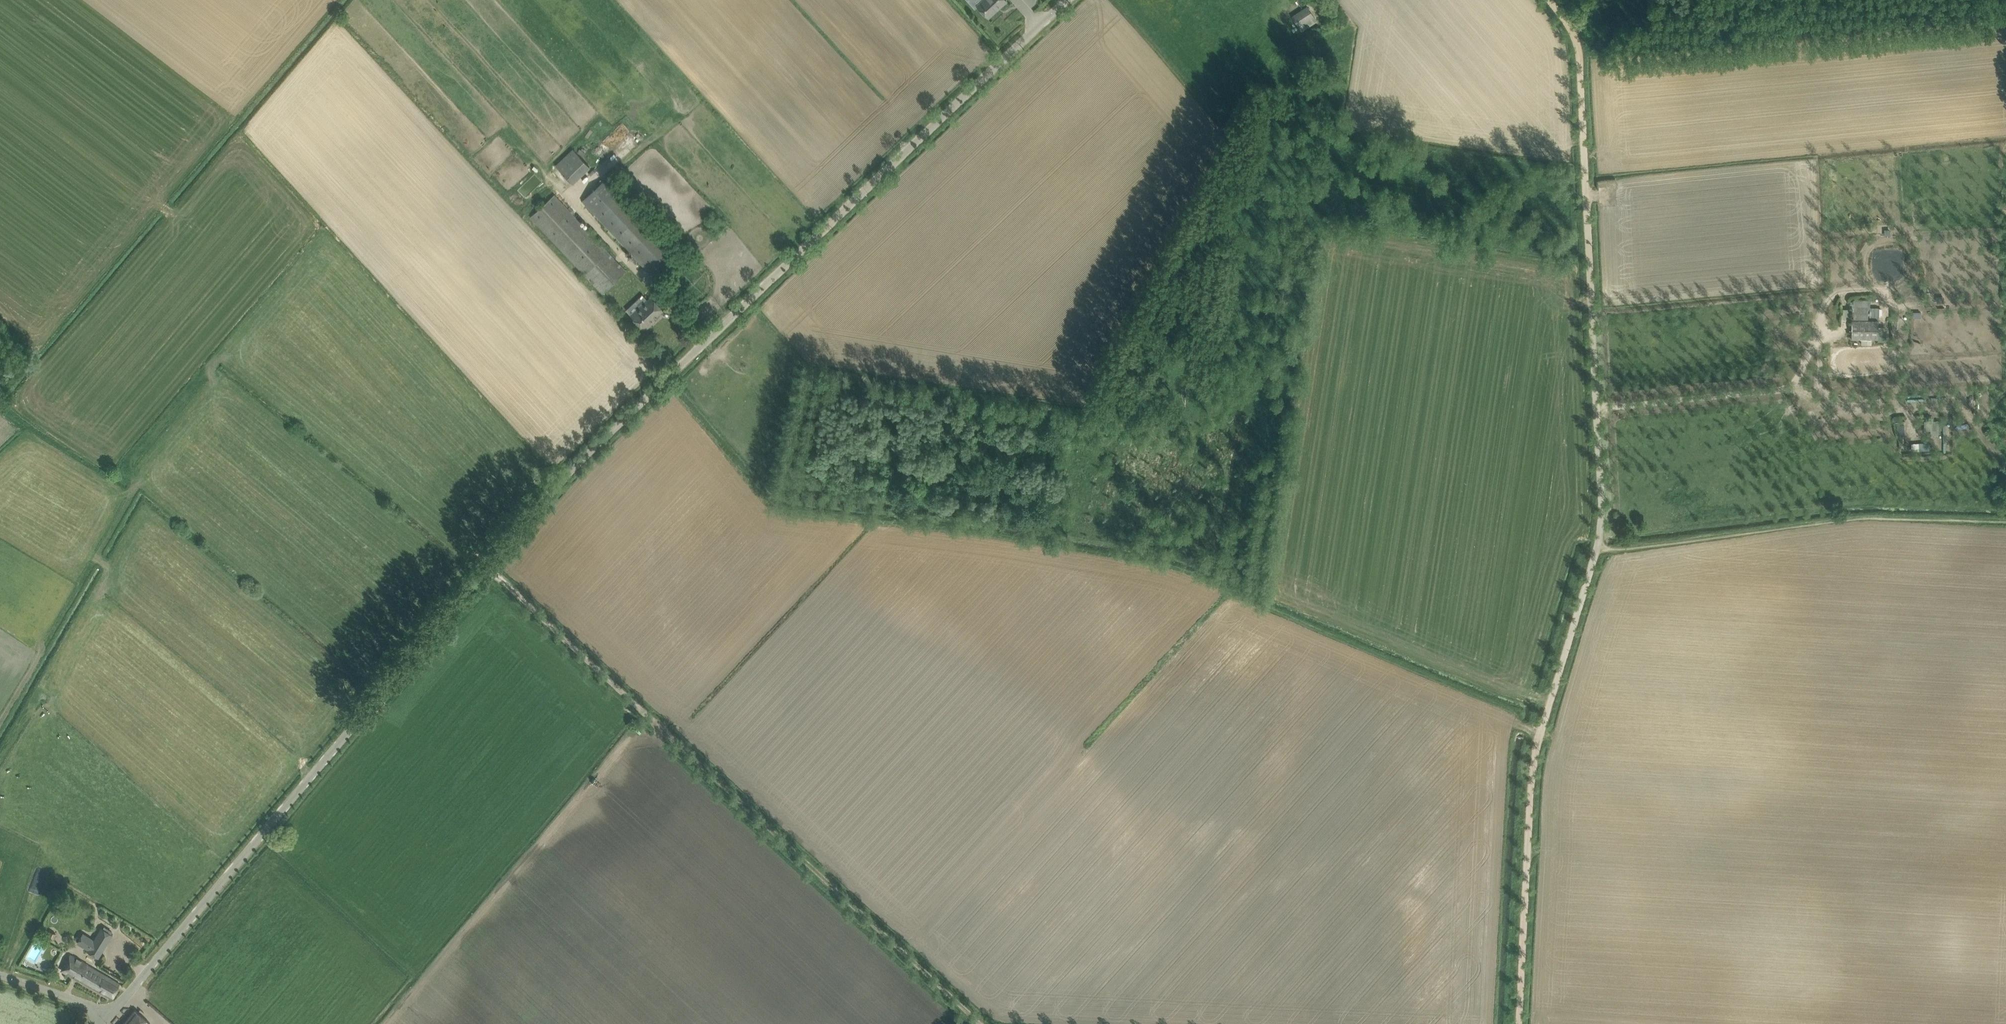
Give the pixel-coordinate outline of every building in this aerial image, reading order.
[(978,5),(983,10),(989,18),(1008,1),(1007,0),(983,0),(978,5)] [(1308,7),(1294,16),(1303,31),(1317,22),(1308,7)] [(621,137),(628,151),(644,143),(637,129),(621,137)] [(574,149),(556,165),(574,184),(591,167),(589,165),(577,152),(574,149)] [(519,189),(526,197),(542,181),(535,174),(519,189)] [(582,202),(648,270),(655,277),(680,254),(607,178),(582,202)] [(626,271),(555,195),(532,217),(603,293),(626,271)] [(632,315),(639,323),(645,330),(652,324),(651,322),(664,309),(652,296),(632,315)] [(1872,307),(1872,298),(1853,299),(1854,318),(1880,317),(1880,306),(1872,307)] [(1852,320),(1852,339),(1862,339),(1864,339),(1875,339),(1879,339),(1879,326),(1879,320),(1852,320)] [(1927,432),(1940,432),(1941,420),(1927,420),(1927,432)] [(37,871),(30,888),(43,893),(50,876),(37,871)] [(101,927),(87,951),(98,958),(113,934),(101,927)] [(49,931),(47,936),(54,939),(56,933),(49,931)] [(71,955),(67,962),(62,970),(112,998),(120,983),(112,979),(71,955)] [(123,1023),(149,1023),(150,1023),(135,1010),(123,1023)]
